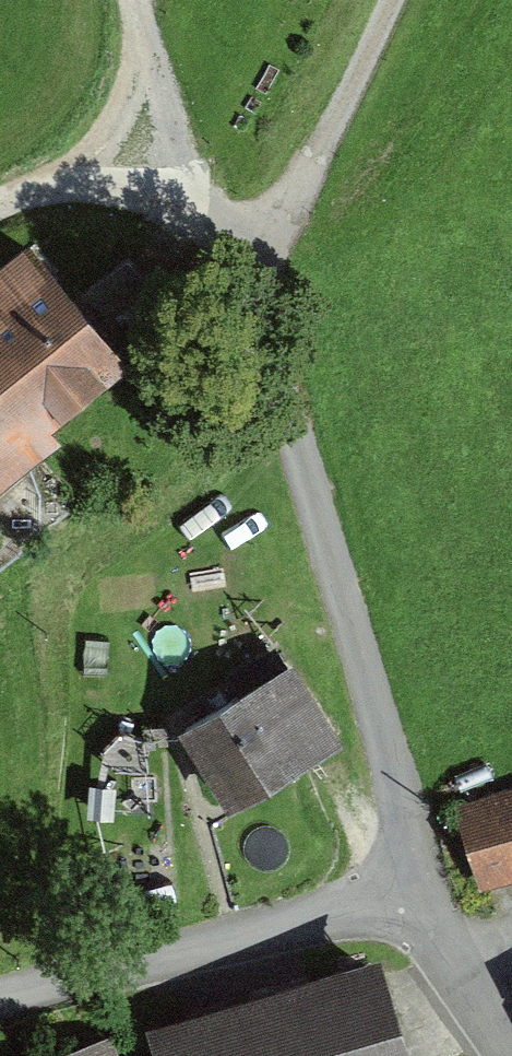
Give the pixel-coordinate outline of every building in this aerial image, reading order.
[(23,249),(0,270),(0,487),(132,368),(23,249)] [(300,662),(183,735),(232,813),(349,739),(300,662)] [(462,805),(489,892),(511,884),(511,789),(462,805)] [(383,960),(152,1036),(159,1055),(415,1055),(383,960)] [(116,1040),(70,1055),(122,1055),(116,1040)]
